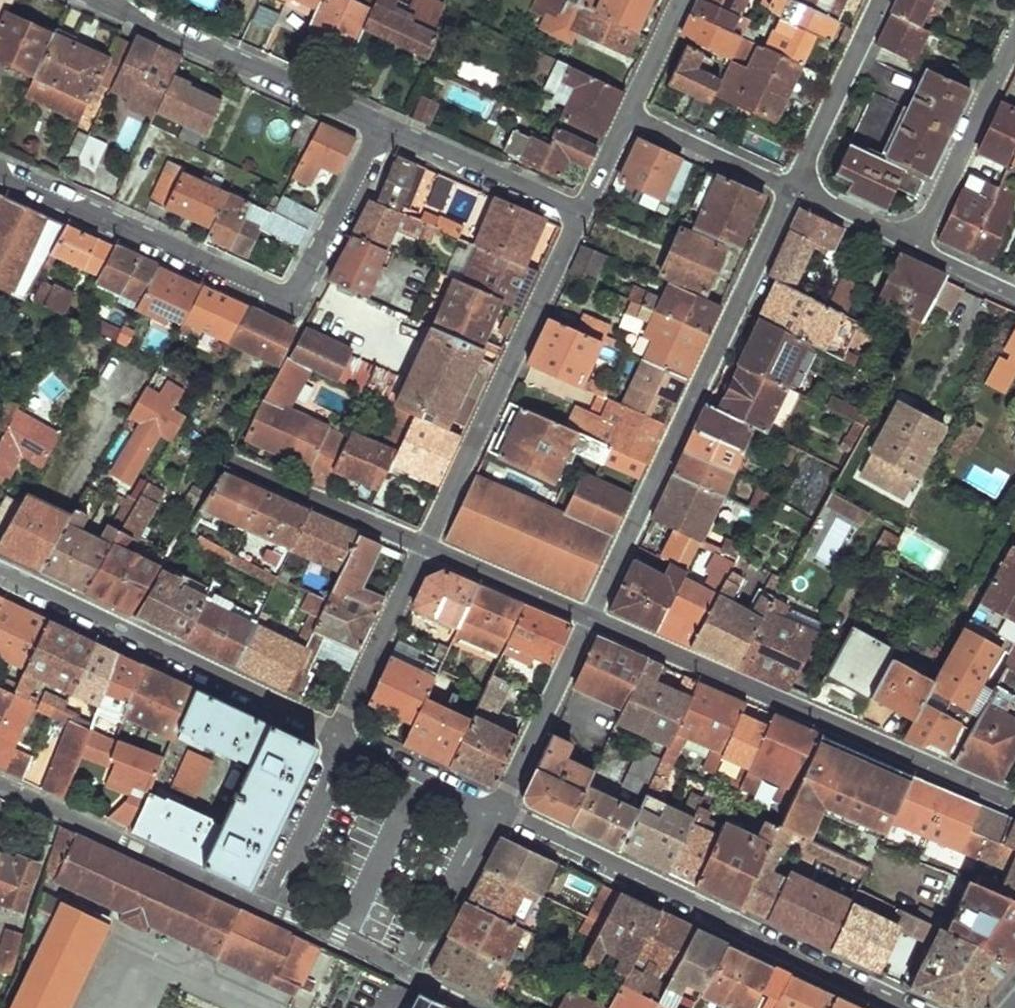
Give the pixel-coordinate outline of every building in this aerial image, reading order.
[(0,29),(0,60),(34,76),(53,33),(8,13),(14,0),(0,0),(0,19),(4,21),(0,29)] [(313,18),(321,0),(271,0),(313,18)] [(308,28),(354,49),(363,28),(370,10),(346,0),(321,0),(313,18),(308,28)] [(370,10),(374,0),(346,0),(370,10)] [(363,28),(424,57),(435,35),(429,32),(442,4),(433,0),(410,0),(409,4),(400,0),(374,0),(370,10),(363,28)] [(573,29),(626,54),(636,31),(568,0),(541,0),(535,13),(544,17),(546,13),(558,19),(560,15),(576,22),(573,29)] [(636,31),(651,0),(568,0),(636,31)] [(691,15),(729,33),(744,0),(698,0),(691,15)] [(763,48),(799,65),(813,36),(827,42),(836,22),(789,0),(760,0),(758,4),(768,9),(777,20),(763,48)] [(836,22),(846,0),(789,0),(836,22)] [(890,13),(918,25),(930,0),(897,0),(890,13)] [(890,13),(876,43),(892,51),(913,61),(928,30),(918,25),(890,13)] [(691,15),(682,34),(733,57),(736,49),(741,38),(729,33),(691,15)] [(76,38),(56,28),(53,33),(34,76),(26,96),(79,120),(98,82),(111,88),(132,46),(115,38),(106,59),(73,44),(76,38)] [(130,97),(157,110),(173,76),(182,58),(136,36),(132,46),(111,88),(130,97)] [(741,38),(736,49),(753,57),(759,46),(741,38)] [(686,44),(668,83),(712,102),(721,82),(706,74),(711,61),(700,56),(702,51),(686,44)] [(753,57),(748,71),(730,62),(721,82),(717,93),(774,120),(781,104),(789,107),(799,85),(791,81),(799,65),(763,48),(759,46),(753,57)] [(892,51),(836,172),(851,180),(846,190),(885,209),(895,186),(914,195),(925,174),(928,176),(938,153),(970,87),(946,76),(913,61),(892,51)] [(946,76),(970,87),(975,90),(981,77),(952,64),(946,76)] [(573,87),(560,117),(601,136),(622,91),(566,65),(559,80),(573,87)] [(157,110),(206,133),(222,98),(173,76),(157,110)] [(425,96),(415,120),(429,126),(438,101),(425,96)] [(157,110),(130,97),(127,104),(154,117),(157,110)] [(978,152),(1009,167),(1010,164),(1014,154),(1014,109),(1002,103),(989,129),(978,152)] [(306,114),(290,143),(307,150),(323,121),(306,114)] [(323,121),(307,150),(292,179),(308,186),(319,165),(338,174),(357,136),(323,121)] [(505,151),(560,175),(568,158),(586,167),(596,146),(551,125),(548,133),(553,135),(548,146),(514,130),(505,151)] [(89,136),(77,163),(95,171),(107,145),(89,136)] [(640,140),(621,181),(662,199),(680,159),(640,140)] [(399,156),(378,203),(396,211),(417,163),(399,156)] [(680,159),(662,199),(666,201),(670,192),(679,196),(681,193),(693,165),(680,159)] [(693,165),(681,193),(696,199),(709,172),(693,165)] [(325,192),(332,175),(319,169),(311,185),(325,192)] [(1000,186),(1010,191),(1014,180),(1014,174),(1008,171),(1000,186)] [(150,201),(211,228),(227,192),(183,172),(180,179),(164,172),(150,201)] [(701,213),(693,229),(739,249),(764,198),(709,172),(696,199),(692,209),(701,213)] [(440,173),(429,200),(428,202),(435,206),(443,209),(456,181),(440,173)] [(962,187),(937,238),(968,253),(999,189),(988,184),(982,197),(962,187)] [(999,189),(968,253),(986,262),(1009,212),(1006,211),(1014,193),(1010,191),(1000,186),(999,189)] [(227,192),(211,228),(205,243),(225,252),(227,247),(248,256),(259,230),(299,247),(309,228),(274,211),(273,213),(227,192)] [(283,195),(274,211),(309,228),(317,213),(283,195)] [(0,203),(0,288),(25,300),(50,254),(66,224),(3,196),(0,203)] [(419,196),(410,217),(419,221),(424,210),(428,202),(429,200),(419,196)] [(496,198),(475,244),(479,245),(524,265),(545,219),(496,198)] [(370,200),(353,234),(384,248),(392,230),(419,242),(427,224),(419,221),(410,217),(396,211),(378,203),(370,200)] [(428,202),(424,210),(431,213),(435,206),(428,202)] [(800,207),(768,275),(776,279),(795,289),(816,242),(833,250),(844,229),(800,207)] [(424,210),(419,221),(427,224),(445,231),(448,225),(443,223),(445,219),(431,213),(424,210)] [(66,224),(50,254),(97,275),(114,246),(66,224)] [(681,230),(662,274),(707,292),(725,250),(681,230)] [(580,244),(568,274),(600,287),(612,257),(580,244)] [(479,245),(463,282),(504,301),(520,309),(538,271),(524,265),(479,245)] [(116,246),(97,280),(138,300),(158,266),(137,256),(116,246)] [(901,255),(879,297),(910,314),(896,342),(909,349),(947,277),(901,255)] [(158,266),(138,300),(132,309),(147,316),(158,298),(164,300),(167,295),(177,299),(163,323),(177,331),(203,286),(181,276),(158,266)] [(858,286),(841,278),(827,306),(844,316),(858,286)] [(776,279),(758,318),(807,341),(840,357),(857,322),(844,316),(827,306),(795,289),(776,279)] [(456,280),(434,326),(482,347),(504,301),(463,282),(456,280)] [(631,300),(707,332),(720,304),(670,283),(663,301),(617,281),(612,292),(631,300)] [(44,283),(34,302),(62,315),(72,296),(44,283)] [(203,286),(177,331),(176,333),(184,338),(192,324),(229,341),(249,307),(226,297),(203,286)] [(653,323),(642,343),(648,346),(643,359),(645,360),(685,378),(707,332),(631,300),(625,316),(632,320),(639,317),(653,323)] [(96,304),(84,327),(114,340),(125,323),(109,315),(111,311),(96,304)] [(249,307),(229,341),(277,364),(295,328),(271,317),(249,307)] [(528,364),(585,389),(589,383),(584,381),(603,341),(584,333),(550,317),(528,364)] [(757,317),(735,363),(739,365),(786,386),(790,378),(804,348),(807,341),(758,318),(757,317)] [(589,321),(584,333),(603,341),(610,326),(597,319),(596,323),(589,321)] [(399,406),(416,414),(446,428),(450,419),(465,426),(495,362),(478,356),(482,347),(434,326),(409,380),(350,355),(339,379),(399,406)] [(610,326),(603,341),(616,347),(623,332),(610,326)] [(997,359),(1005,364),(1012,352),(1014,354),(1014,326),(997,359)] [(313,367),(339,379),(350,355),(352,348),(308,329),(293,358),(313,367)] [(804,348),(837,363),(840,357),(807,341),(804,348)] [(290,410),(313,367),(293,358),(289,356),(243,435),(312,464),(310,469),(316,471),(336,433),(290,410)] [(626,399),(624,406),(664,423),(685,378),(645,360),(640,371),(634,383),(626,399)] [(739,365),(718,409),(753,425),(765,431),(786,386),(739,365)] [(633,368),(628,381),(634,383),(640,371),(633,368)] [(585,389),(605,397),(607,391),(589,383),(585,389)] [(175,404),(145,387),(128,416),(171,441),(185,417),(173,409),(175,404)] [(607,391),(605,397),(609,399),(618,403),(620,397),(607,391)] [(867,412),(831,393),(826,405),(869,425),(874,415),(867,412)] [(620,397),(618,403),(624,406),(626,399),(620,397)] [(576,408),(567,427),(610,446),(645,462),(664,423),(624,406),(618,403),(609,399),(600,418),(576,408)] [(902,399),(862,471),(906,496),(946,424),(902,399)] [(874,401),(867,412),(874,415),(880,404),(874,401)] [(706,403),(695,428),(749,452),(752,446),(746,444),(753,425),(718,409),(706,403)] [(518,404),(493,454),(553,480),(563,459),(569,461),(574,451),(603,463),(604,459),(610,446),(567,427),(537,413),(518,404)] [(416,414),(399,406),(384,444),(398,451),(416,414)] [(17,408),(0,437),(0,476),(5,479),(19,454),(41,467),(60,434),(17,408)] [(416,414),(398,451),(392,463),(438,483),(461,435),(446,428),(416,414)] [(981,432),(963,423),(950,445),(968,454),(981,432)] [(695,428),(684,449),(732,471),(740,455),(747,458),(749,452),(695,428)] [(349,439),(334,469),(380,489),(392,463),(398,451),(353,430),(349,439)] [(316,471),(312,481),(326,487),(334,469),(349,439),(336,433),(316,471)] [(848,437),(843,447),(854,451),(859,441),(848,437)] [(789,443),(778,465),(786,469),(798,447),(789,443)] [(604,459),(639,475),(645,462),(610,446),(604,459)] [(684,449),(673,473),(722,495),(732,471),(684,449)] [(701,538),(724,495),(722,495),(673,473),(652,516),(688,533),(701,538)] [(221,474),(196,515),(201,517),(207,509),(247,527),(263,493),(244,484),(221,474)] [(582,597),(610,536),(476,474),(469,489),(445,538),(582,597)] [(583,475),(564,514),(610,536),(629,497),(583,475)] [(201,478),(186,503),(195,508),(210,482),(201,478)] [(119,530),(84,593),(131,615),(161,566),(125,549),(129,539),(134,541),(162,493),(146,485),(137,500),(119,530)] [(86,488),(74,509),(85,514),(96,494),(86,488)] [(745,497),(741,503),(753,508),(762,512),(772,494),(757,488),(751,500),(745,497)] [(263,493),(247,527),(286,544),(281,557),(286,559),(292,546),(308,513),(285,503),(263,493)] [(38,571),(70,515),(26,494),(19,506),(0,539),(0,553),(38,571)] [(129,496),(111,527),(119,530),(137,500),(129,496)] [(828,496),(824,509),(860,521),(865,507),(828,496)] [(6,498),(0,508),(0,539),(19,506),(6,498)] [(70,515),(38,571),(84,593),(119,530),(111,527),(108,525),(99,540),(80,530),(88,516),(85,514),(74,509),(70,515)] [(308,513),(292,546),(341,568),(356,534),(329,522),(308,513)] [(108,525),(88,516),(80,530),(99,540),(108,525)] [(884,532),(875,549),(889,556),(898,540),(884,532)] [(688,533),(675,560),(687,566),(698,544),(701,538),(688,533)] [(341,568),(332,588),(330,591),(377,612),(383,599),(360,589),(380,544),(356,534),(341,568)] [(698,544),(713,551),(716,545),(701,538),(698,544)] [(193,549),(230,565),(234,556),(199,540),(193,549)] [(179,542),(160,573),(171,579),(191,547),(179,542)] [(913,721),(905,738),(923,745),(931,740),(946,746),(949,757),(951,758),(989,691),(979,685),(998,649),(1006,653),(1014,637),(1014,550),(1010,547),(937,678),(935,683),(913,721)] [(722,555),(704,586),(719,592),(739,556),(733,553),(730,559),(722,555)] [(230,565),(273,585),(278,576),(234,556),(230,565)] [(716,598),(691,644),(736,664),(784,578),(773,573),(750,612),(729,601),(751,562),(739,556),(719,592),(716,598)] [(633,558),(609,608),(654,629),(679,582),(681,578),(666,572),(633,558)] [(672,559),(666,572),(681,578),(687,566),(675,560),(672,559)] [(426,579),(412,608),(457,627),(477,584),(443,569),(426,579)] [(885,571),(876,588),(885,593),(894,575),(885,571)] [(157,579),(180,590),(183,584),(171,579),(160,573),(157,579)] [(784,578),(736,664),(788,687),(821,622),(788,604),(799,585),(784,578)] [(157,579),(134,616),(183,640),(205,594),(183,584),(180,590),(157,579)] [(312,580),(308,590),(327,598),(330,591),(332,588),(312,580)] [(679,582),(654,629),(691,644),(716,598),(701,592),(679,582)] [(457,627),(455,632),(502,652),(507,642),(524,605),(477,584),(457,627)] [(701,592),(716,598),(719,592),(704,586),(701,592)] [(318,618),(304,649),(286,689),(301,696),(312,673),(307,670),(316,653),(324,637),(358,652),(377,612),(330,591),(327,598),(318,618)] [(205,594),(183,640),(235,665),(254,625),(258,618),(253,617),(250,623),(209,602),(212,597),(205,594)] [(0,598),(0,656),(20,665),(16,672),(22,675),(48,620),(0,598)] [(524,605),(507,642),(533,653),(552,662),(569,626),(524,605)] [(309,614),(295,645),(304,649),(318,618),(309,614)] [(17,684),(12,694),(24,699),(35,676),(96,704),(113,652),(48,620),(22,675),(17,684)] [(254,625),(235,665),(286,689),(304,649),(295,645),(254,625)] [(851,627),(825,674),(867,699),(869,696),(894,652),(895,650),(851,627)] [(350,668),(358,652),(324,637),(316,653),(350,668)] [(596,638),(574,685),(624,709),(647,660),(596,638)] [(507,642),(502,652),(529,663),(533,653),(507,642)] [(438,645),(431,657),(440,661),(446,649),(438,645)] [(1005,667),(1014,672),(1014,649),(1005,667)] [(113,652),(96,704),(92,713),(89,722),(116,732),(122,716),(140,665),(113,652)] [(894,652),(869,696),(913,721),(935,683),(924,677),(902,664),(904,659),(894,652)] [(388,657),(366,701),(411,722),(422,699),(440,661),(431,657),(428,663),(432,665),(428,674),(388,657)] [(902,664),(924,677),(927,670),(906,657),(904,659),(902,664)] [(647,660),(624,709),(621,716),(617,723),(667,745),(696,681),(684,676),(677,691),(654,681),(661,666),(647,660)] [(140,665),(122,716),(132,721),(172,740),(176,729),(194,691),(140,665)] [(954,759),(998,779),(1014,751),(1014,723),(1003,715),(1014,693),(1014,672),(1005,667),(954,759)] [(491,675),(488,681),(501,687),(504,681),(491,675)] [(8,679),(2,689),(12,694),(17,684),(8,679)] [(469,721),(448,767),(492,788),(516,736),(483,721),(488,708),(495,712),(505,690),(501,687),(488,681),(469,721)] [(696,681),(667,745),(663,754),(674,759),(683,740),(710,752),(700,771),(712,777),(722,755),(740,716),(746,703),(696,681)] [(12,694),(2,689),(0,688),(0,720),(12,694)] [(249,763),(217,828),(206,822),(207,820),(164,799),(162,801),(147,794),(143,803),(130,831),(162,846),(209,868),(248,886),(314,749),(194,691),(176,729),(191,736),(191,738),(233,759),(235,756),(249,763)] [(12,694),(0,720),(0,770),(1,771),(23,781),(33,757),(12,748),(31,702),(24,699),(12,694)] [(52,695),(47,704),(54,707),(66,714),(68,710),(77,714),(74,721),(88,727),(89,722),(92,713),(52,695)] [(411,722),(401,744),(448,767),(469,721),(422,699),(411,722)] [(567,699),(560,714),(567,718),(575,702),(567,699)] [(47,704),(43,714),(50,716),(54,707),(47,704)] [(66,724),(42,789),(50,793),(62,799),(78,754),(86,731),(88,727),(74,721),(77,714),(68,710),(66,714),(54,707),(50,716),(66,724)] [(611,711),(587,759),(598,764),(606,747),(611,736),(617,723),(621,716),(611,711)] [(774,715),(768,729),(750,767),(744,780),(740,789),(748,792),(755,795),(761,781),(760,776),(761,775),(783,785),(777,790),(771,802),(786,809),(820,735),(774,715)] [(122,716),(116,732),(112,741),(120,745),(132,721),(122,716)] [(740,716),(722,755),(750,767),(768,729),(740,716)] [(86,731),(112,741),(116,732),(89,722),(88,727),(86,731)] [(86,731),(78,754),(107,767),(110,761),(104,758),(112,741),(86,731)] [(551,733),(523,793),(522,795),(522,797),(522,799),(523,801),(525,802),(527,803),(570,823),(588,786),(594,773),(562,758),(569,742),(551,733)] [(820,735),(786,809),(778,825),(804,836),(819,804),(851,817),(886,832),(891,822),(913,775),(820,735)] [(611,736),(606,747),(621,753),(626,744),(611,736)] [(159,740),(151,758),(161,763),(169,745),(159,740)] [(112,741),(104,758),(110,761),(107,767),(102,779),(124,789),(126,784),(147,794),(161,763),(151,758),(120,745),(112,741)] [(186,751),(169,787),(193,798),(210,762),(186,751)] [(661,760),(640,752),(636,760),(656,769),(659,763),(661,760)] [(661,760),(659,763),(670,768),(674,759),(663,754),(661,760)] [(636,760),(624,785),(645,794),(654,774),(656,769),(636,760)] [(664,779),(670,768),(659,763),(656,769),(654,774),(664,779)] [(637,810),(620,847),(668,871),(699,804),(702,797),(691,792),(682,810),(656,799),(664,779),(654,774),(645,794),(637,810)] [(913,775),(891,822),(981,857),(989,838),(992,839),(1003,814),(965,798),(962,803),(924,786),(926,781),(913,775)] [(730,785),(740,789),(744,780),(738,777),(732,781),(730,785)] [(124,789),(102,779),(99,783),(122,794),(124,789)] [(965,798),(926,781),(924,786),(962,803),(965,798)] [(730,785),(726,794),(736,798),(740,789),(730,785)] [(588,786),(570,823),(620,847),(637,810),(588,786)] [(740,789),(736,798),(743,801),(748,792),(740,789)] [(122,794),(106,819),(111,817),(125,823),(125,829),(130,831),(143,803),(122,794)] [(699,804),(668,871),(696,884),(718,837),(702,830),(711,809),(699,804)] [(1014,849),(1014,820),(1003,814),(992,839),(1014,849)] [(886,832),(851,817),(847,824),(883,840),(886,832)] [(718,837),(696,884),(740,905),(777,827),(766,822),(757,839),(724,825),(718,837)] [(740,905),(768,918),(787,878),(771,869),(783,845),(799,853),(801,850),(807,838),(804,836),(778,825),(777,827),(740,905)] [(44,875),(122,912),(120,919),(145,931),(148,924),(218,957),(222,950),(301,986),(319,947),(155,871),(59,826),(44,875)] [(501,835),(484,867),(545,895),(553,899),(556,894),(541,886),(555,861),(501,835)] [(801,850),(865,878),(870,867),(807,838),(801,850)] [(1014,901),(1014,849),(992,839),(989,838),(981,857),(1007,868),(1001,884),(974,873),(970,882),(1014,901)] [(21,907),(38,863),(19,856),(16,861),(0,855),(0,900),(21,907)] [(474,886),(467,900),(522,926),(536,898),(541,901),(545,895),(484,867),(474,886)] [(768,918),(831,949),(853,902),(789,873),(787,878),(768,918)] [(41,945),(78,962),(96,970),(120,919),(122,912),(44,875),(34,910),(48,917),(37,943),(41,945)] [(945,932),(1010,961),(1014,955),(1014,901),(970,882),(945,932)] [(607,886),(592,918),(602,923),(619,892),(607,886)] [(619,892),(602,923),(586,953),(581,961),(589,965),(592,967),(602,948),(621,956),(610,975),(620,980),(659,911),(619,892)] [(897,910),(892,921),(878,914),(883,903),(858,892),(853,902),(831,949),(875,970),(897,923),(903,926),(905,931),(930,942),(909,986),(954,1007),(971,1007),(1010,961),(945,932),(915,918),(897,910)] [(456,920),(448,936),(504,962),(518,932),(525,934),(528,928),(522,926),(467,900),(456,920)] [(34,910),(25,937),(37,943),(48,917),(34,910)] [(659,911),(620,980),(619,983),(657,1001),(666,984),(652,977),(658,965),(672,972),(695,928),(659,911)] [(695,928),(672,972),(703,987),(726,943),(695,928)] [(0,952),(0,960),(3,961),(6,957),(13,958),(21,937),(8,933),(0,952)] [(436,957),(429,971),(491,1000),(494,994),(489,992),(504,962),(448,936),(436,957)] [(703,987),(700,993),(734,1007),(750,1007),(755,997),(772,965),(726,943),(703,987)] [(12,1007),(56,1007),(78,962),(41,945),(12,1007)] [(218,957),(297,994),(301,986),(222,950),(218,957)] [(581,961),(572,978),(580,982),(589,965),(581,961)] [(772,965),(755,997),(774,1006),(789,974),(772,965)] [(789,974),(774,1006),(773,1007),(862,1007),(789,974)] [(657,1001),(619,983),(605,1007),(653,1007),(657,1001)] [(657,1001),(673,1007),(692,1007),(696,999),(666,984),(657,1001)] [(573,994),(566,990),(556,1007),(603,1007),(573,994)] [(440,1003),(416,992),(408,1007),(437,1007),(440,1003)] [(267,1000),(253,997),(250,1007),(265,1007),(267,1000)]
